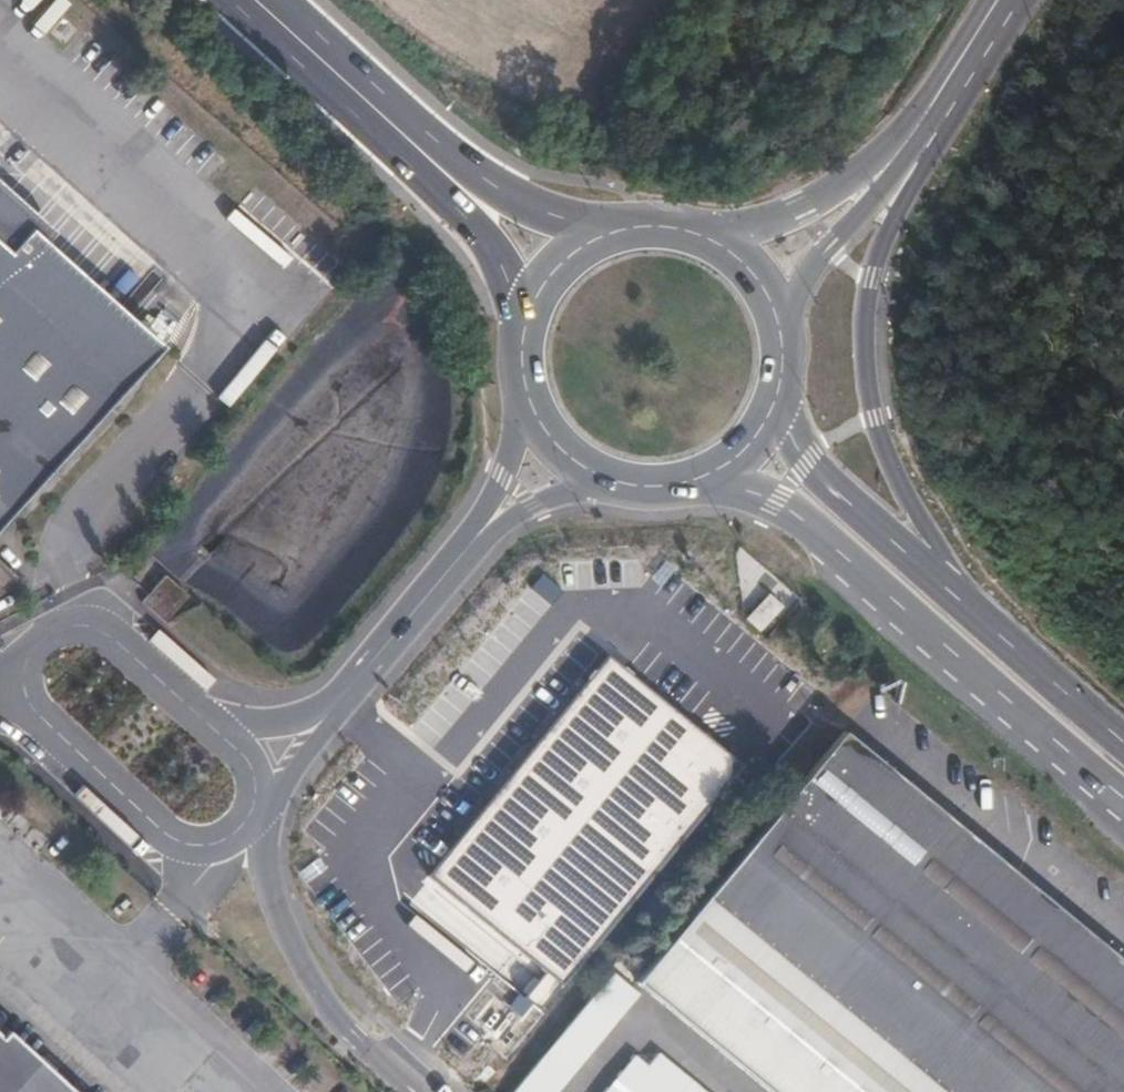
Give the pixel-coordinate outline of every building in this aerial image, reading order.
[(154,341),(0,205),(0,516),(154,341)] [(12,600),(19,585),(0,568),(0,602),(12,600)] [(141,604),(164,622),(185,593),(162,576),(141,604)] [(605,657),(429,874),(563,983),(739,765),(605,657)] [(707,897),(947,1091),(1068,1091),(1123,1024),(1123,942),(851,721),(707,897)] [(707,897),(638,981),(773,1091),(947,1091),(707,897)] [(612,973),(516,1091),(560,1091),(640,996),(612,973)] [(1068,1091),(1123,1091),(1123,1024),(1068,1091)] [(0,1035),(0,1091),(62,1091),(0,1035)] [(637,1058),(610,1091),(706,1091),(662,1056),(652,1069),(637,1058)]
